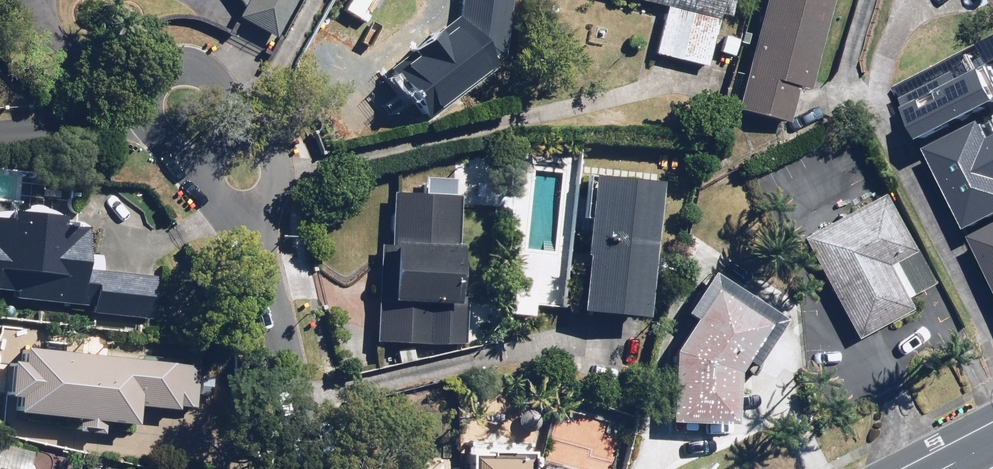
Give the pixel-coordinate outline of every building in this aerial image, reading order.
[(243,3),(234,19),(272,41),(295,0),(241,0),(243,3)] [(505,59),(510,0),(456,0),(455,14),(383,76),(427,126),(505,59)] [(719,0),(615,0),(663,10),(653,57),(705,68),(719,0)] [(732,112),(783,125),(792,88),(806,92),(829,0),(760,0),(732,112)] [(928,129),(992,92),(992,58),(966,73),(963,69),(911,98),(928,129)] [(935,140),(977,221),(992,212),(992,116),(991,112),(935,140)] [(386,248),(377,247),(373,345),(458,348),(460,292),(450,292),(454,182),(422,181),(421,196),(388,195),(386,248)] [(649,187),(583,183),(574,316),(641,320),(649,187)] [(927,285),(881,199),(800,242),(852,342),(910,311),(903,298),(927,285)] [(9,294),(9,303),(88,309),(87,320),(94,320),(93,331),(150,335),(155,270),(81,264),(84,224),(0,217),(0,294),(9,294)] [(981,227),(992,250),(992,221),(981,227)] [(776,321),(705,276),(677,315),(687,322),(665,353),(660,423),(727,428),(732,371),(740,376),(776,321)] [(11,418),(69,422),(68,438),(95,440),(95,428),(129,430),(130,413),(171,415),(174,365),(62,358),(63,345),(39,343),(38,355),(13,353),(13,365),(0,365),(0,372),(0,403),(12,404),(11,418)] [(521,444),(457,443),(457,468),(521,468),(521,444)] [(439,458),(394,458),(393,468),(439,468),(439,458)]
